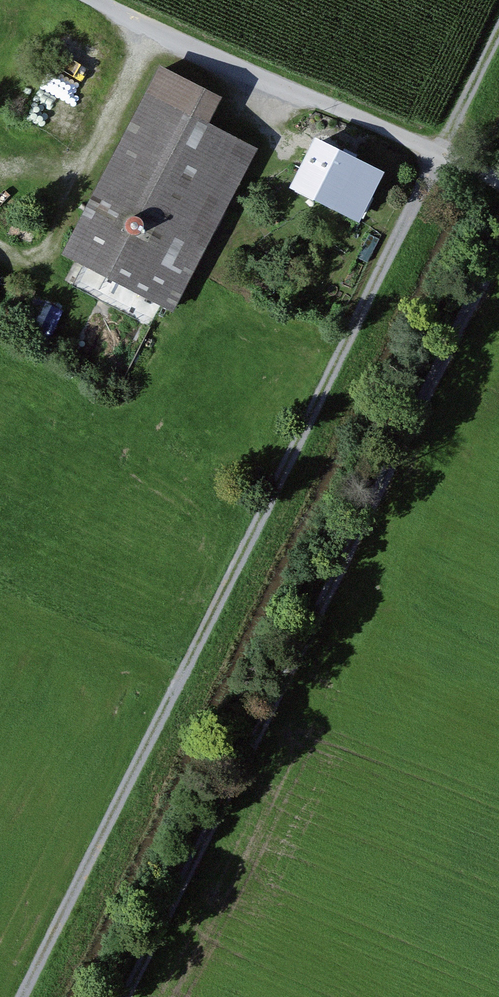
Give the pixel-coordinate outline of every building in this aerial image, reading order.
[(213,98),(153,66),(54,248),(176,313),(264,150),(203,117),(213,98)] [(388,177),(319,143),(294,192),(363,226),(388,177)]
